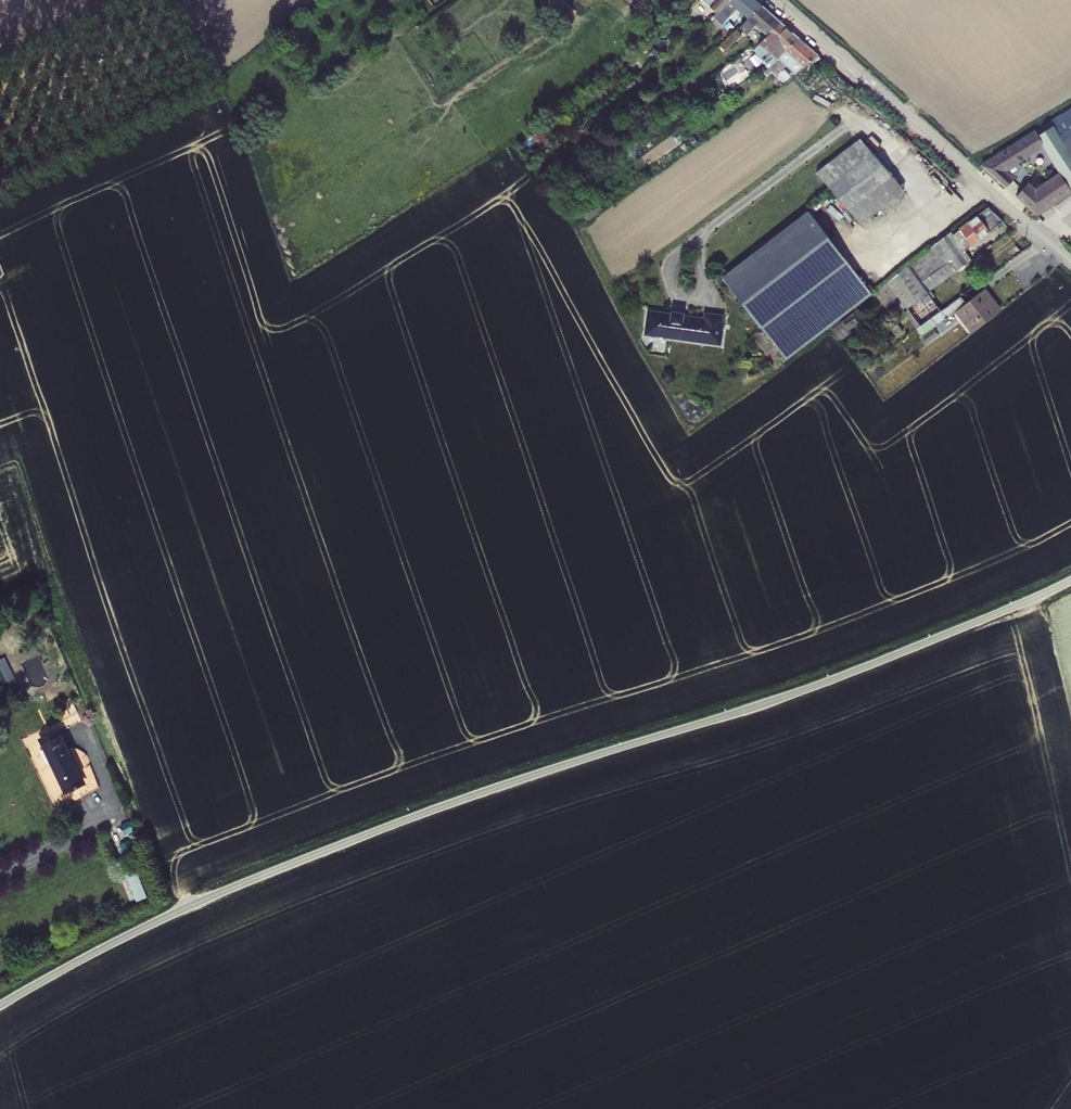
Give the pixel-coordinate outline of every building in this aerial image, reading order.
[(721,9),(729,2),(731,4),(734,0),(712,0),(721,9)] [(767,0),(734,0),(731,4),(727,7),(735,15),(745,4),(755,14),(767,0)] [(785,16),(767,0),(755,14),(773,30),(775,28),(785,16)] [(773,30),(763,37),(784,55),(804,33),(785,16),(775,28),(773,30)] [(745,24),(734,34),(736,36),(733,39),(736,43),(750,30),(745,24)] [(826,53),(804,33),(784,55),(779,60),(786,66),(792,61),(802,70),(810,64),(819,54),(821,56),(826,53)] [(986,162),(1010,184),(1019,175),(1008,165),(1047,141),(1070,178),(1070,111),(986,162)] [(863,136),(820,168),(860,222),(904,190),(863,136)] [(825,203),(737,268),(800,353),(875,293),(885,285),(825,203)] [(955,236),(952,232),(936,244),(957,272),(972,260),(965,251),(1005,222),(990,208),(979,216),(980,217),(955,236)] [(957,272),(936,244),(907,267),(885,285),(875,293),(887,310),(901,300),(921,327),(933,319),(942,312),(927,293),(957,272)] [(958,313),(974,333),(1003,311),(986,289),(967,304),(962,297),(942,312),(933,319),(938,327),(958,313)] [(675,312),(651,311),(650,334),(725,338),(727,315),(725,315),(725,309),(708,308),(707,314),(686,313),(686,310),(675,310),(675,312)] [(834,333),(841,342),(852,333),(850,330),(859,323),(857,320),(863,315),(859,310),(842,324),(834,333)] [(64,729),(46,737),(70,787),(88,779),(64,729)] [(140,900),(150,896),(138,867),(128,871),(140,900)]
